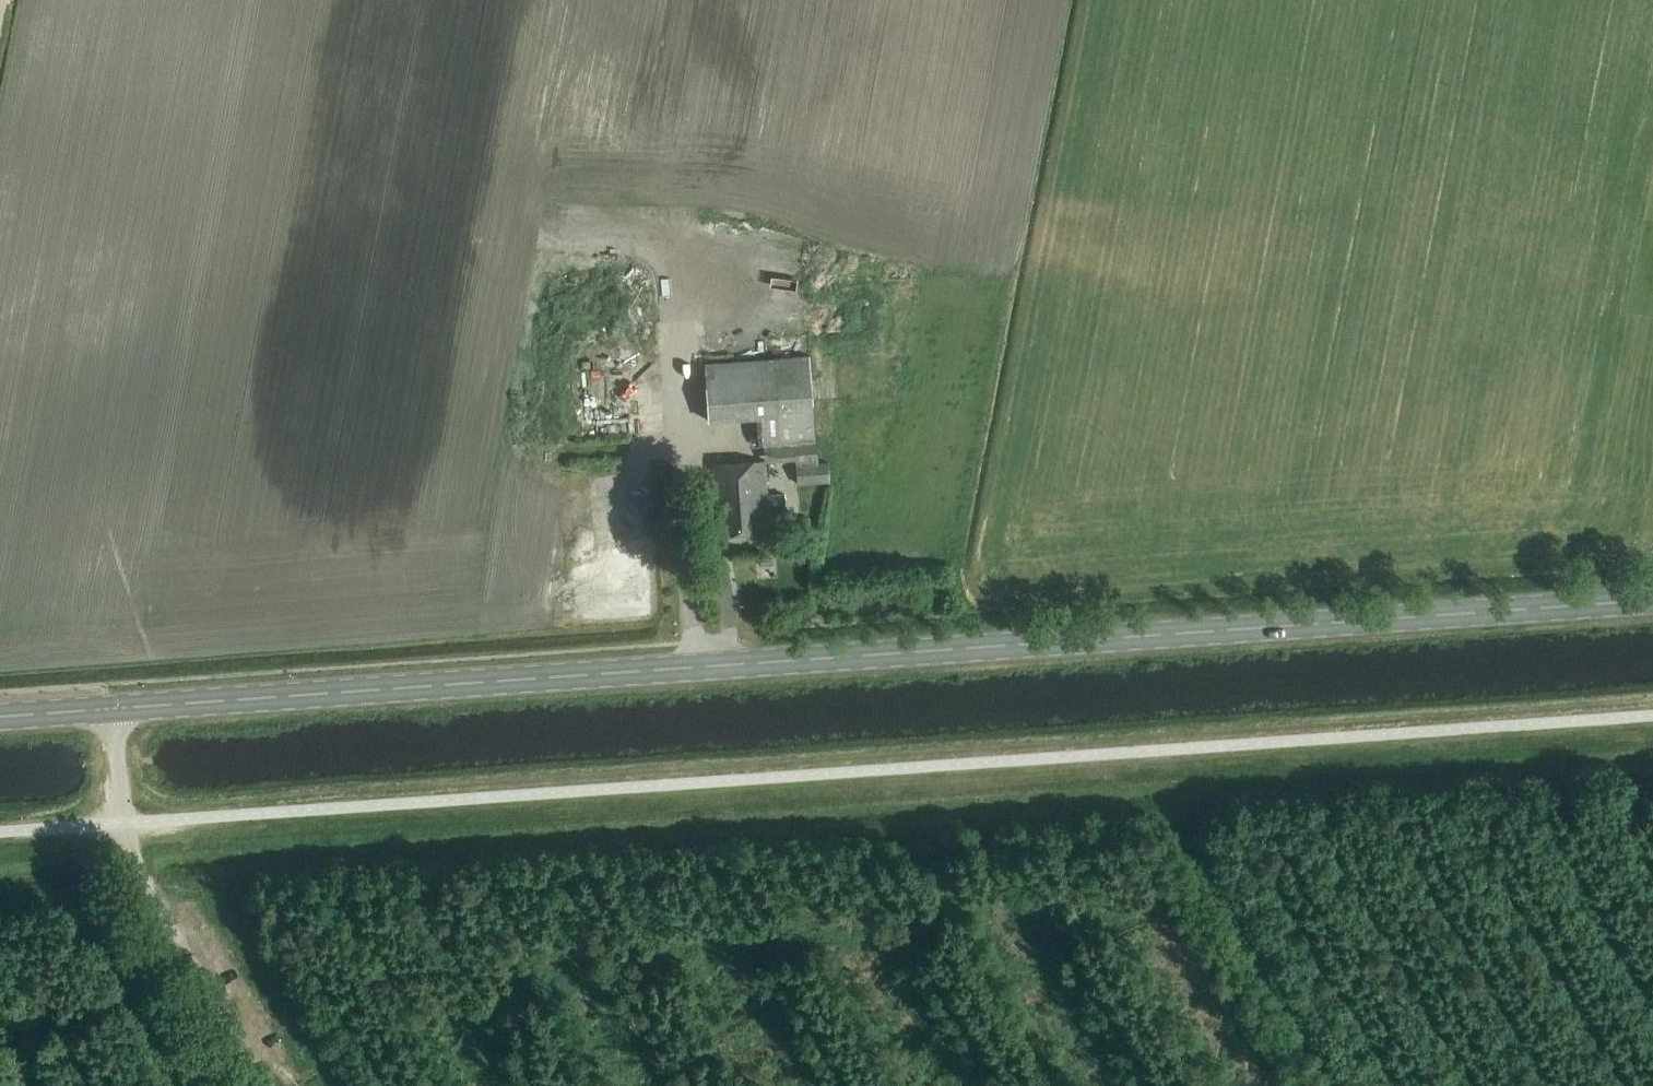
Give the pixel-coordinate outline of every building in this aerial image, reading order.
[(815,441),(808,355),(807,335),(702,343),(708,422),(760,418),(762,446),(765,446),(766,463),(793,461),(795,486),(826,483),(825,463),(816,464),(815,442),(815,441)] [(785,506),(784,493),(766,495),(763,460),(710,464),(713,511),(722,511),(724,534),(758,531),(756,508),(785,506)]
